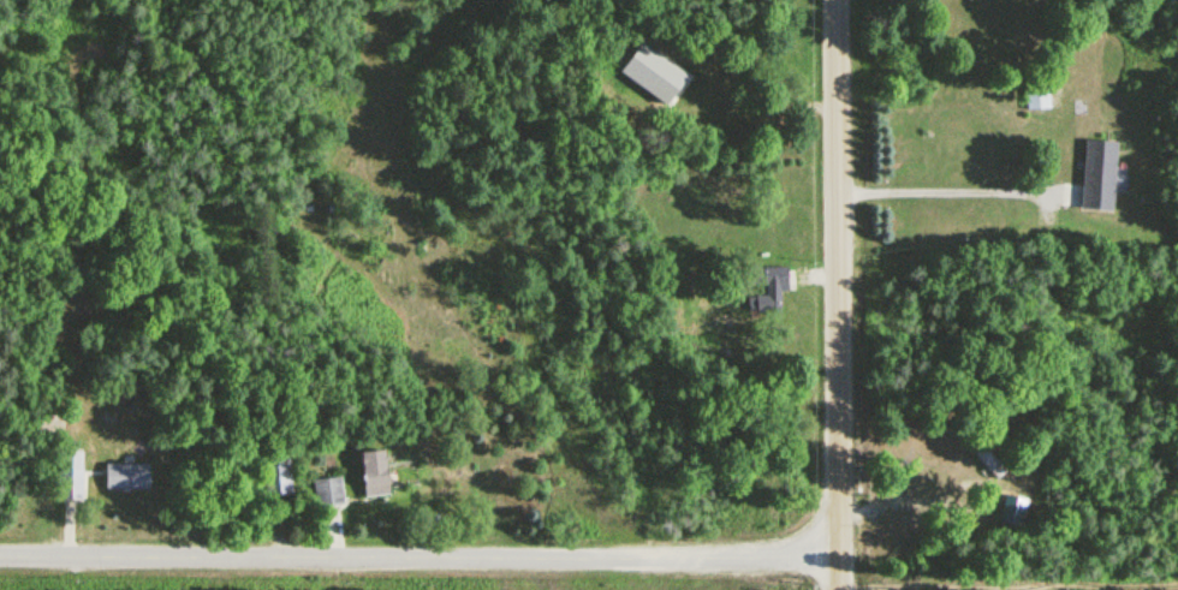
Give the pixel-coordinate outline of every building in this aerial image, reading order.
[(1025,78),(1028,106),(1052,105),(1051,77),(1025,78)] [(1089,139),(1085,208),(1117,210),(1122,141),(1089,139)] [(789,292),(789,268),(750,268),(750,286),(766,286),(766,297),(749,297),(748,314),(781,314),(781,292),(789,292)] [(975,453),(994,479),(1003,473),(983,447),(975,453)] [(387,452),(363,452),(364,496),(388,496),(387,452)] [(264,496),(292,495),(290,458),(263,459),(264,496)] [(106,489),(150,489),(150,464),(106,464),(106,489)] [(83,469),(60,469),(60,499),(83,499),(83,469)] [(315,508),(344,505),(342,478),(313,481),(315,508)] [(1009,491),(999,518),(1027,526),(1035,500),(1009,491)]
